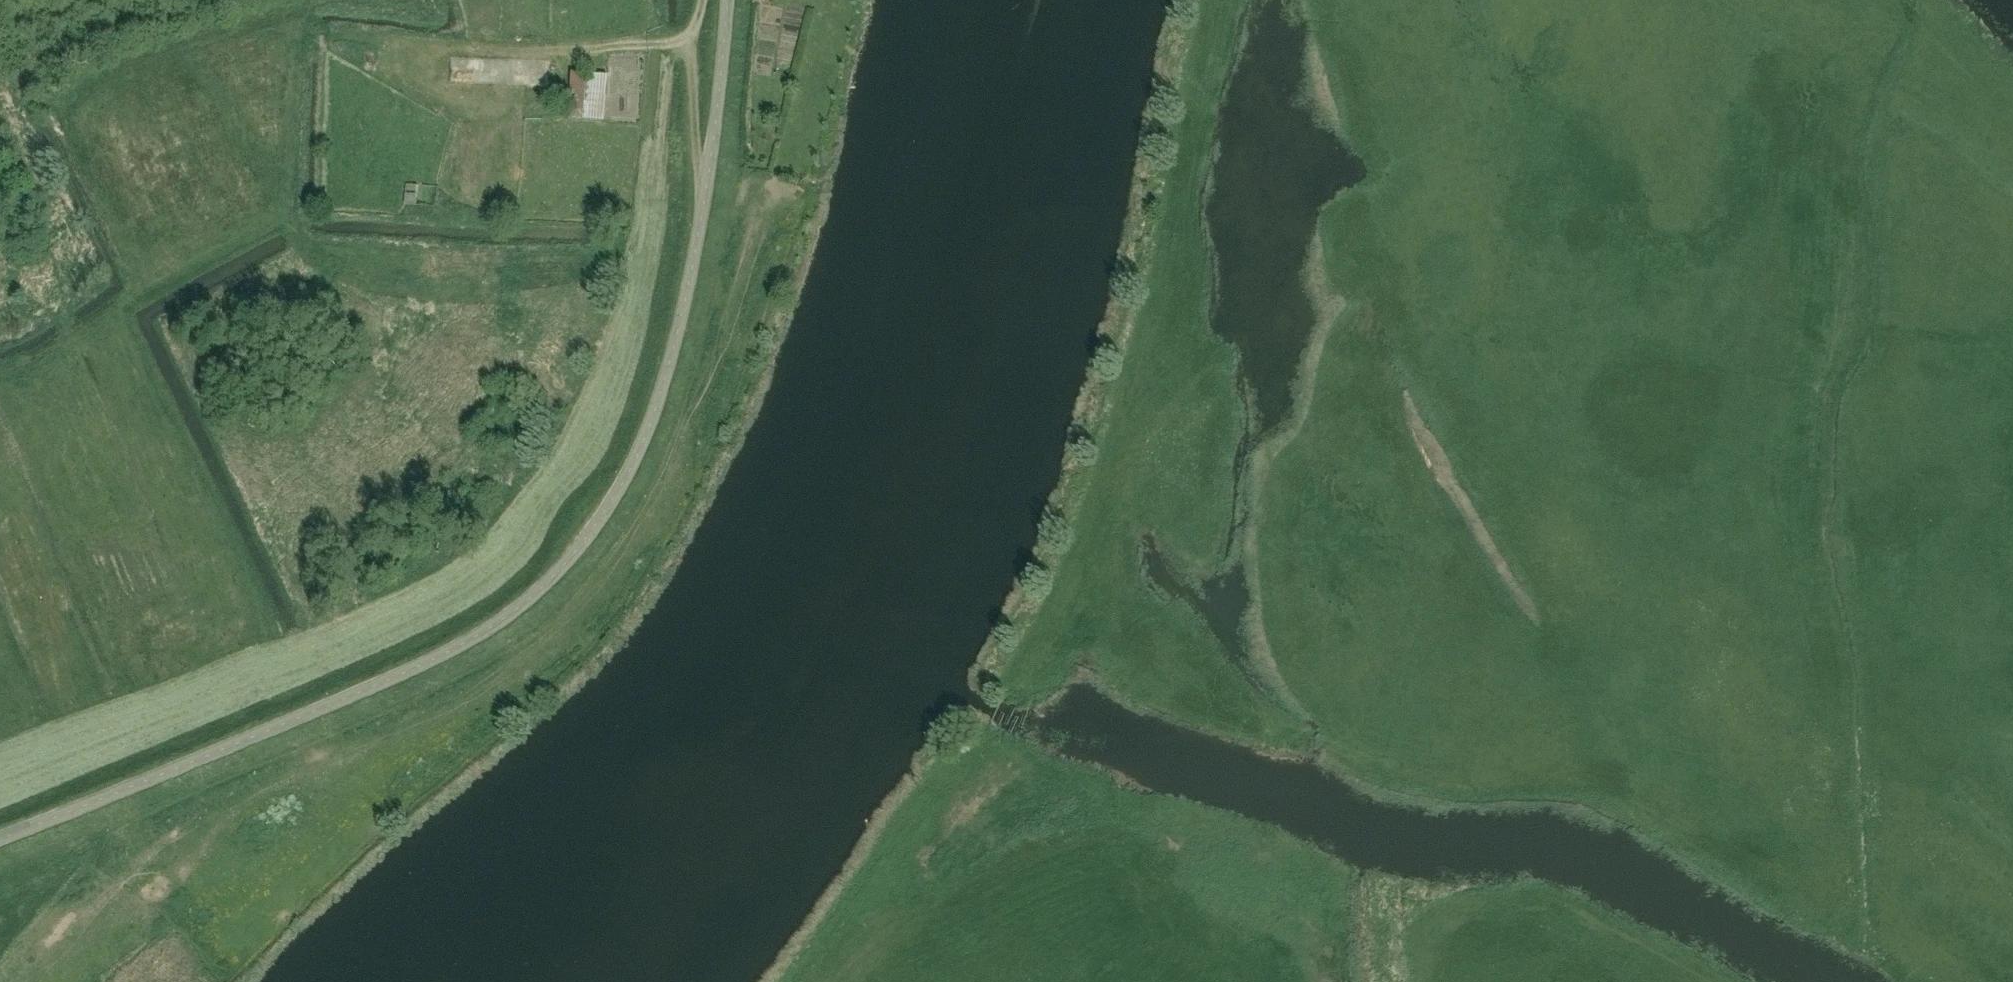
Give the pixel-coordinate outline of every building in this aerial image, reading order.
[(604,120),(607,76),(571,73),(567,118),(604,120)] [(404,187),(404,202),(416,203),(417,188),(404,187)] [(480,206),(480,216),(497,216),(497,206),(480,206)]
